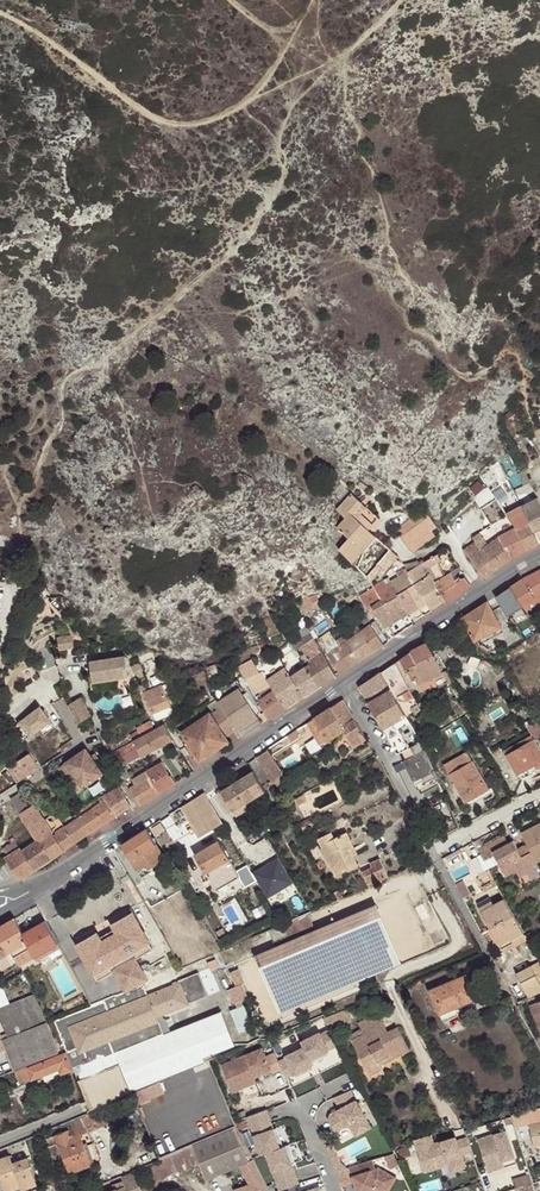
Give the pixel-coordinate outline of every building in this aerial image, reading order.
[(530,483),(524,471),(518,474),(524,486),(530,483)] [(473,481),(465,488),(474,499),(489,487),(480,475),(473,481)] [(353,563),(371,582),(382,569),(385,571),(397,557),(367,529),(377,518),(353,496),(350,499),(348,497),(337,509),(347,518),(338,527),(350,538),(339,549),(345,555),(353,563)] [(455,497),(442,509),(449,516),(462,505),(455,497)] [(539,541),(539,502),(538,498),(522,506),(539,541)] [(539,543),(539,541),(522,506),(507,514),(516,528),(527,549),(539,543)] [(431,518),(425,510),(396,530),(412,552),(414,552),(435,535),(432,531),(437,527),(431,518)] [(444,530),(450,523),(444,518),(438,524),(444,530)] [(510,558),(527,549),(516,528),(499,537),(510,558)] [(510,558),(499,537),(488,545),(479,533),(473,537),(476,541),(483,551),(472,561),(471,562),(481,579),(496,569),(497,569),(500,567),(500,566),(510,558)] [(464,550),(472,561),(483,551),(476,541),(464,550)] [(427,603),(431,609),(445,601),(434,582),(451,572),(458,567),(447,549),(420,564),(415,567),(414,565),(413,564),(406,568),(408,571),(427,603)] [(397,573),(399,576),(408,571),(406,568),(397,573)] [(529,575),(539,592),(539,570),(529,575)] [(407,589),(418,608),(427,603),(408,571),(399,576),(390,582),(391,584),(398,595),(407,589)] [(453,575),(451,572),(434,582),(445,601),(446,603),(463,592),(462,591),(470,586),(470,585),(470,584),(465,576),(463,578),(459,571),(453,575)] [(511,587),(523,606),(535,598),(539,596),(539,592),(529,575),(522,579),(511,587)] [(373,588),(360,595),(363,601),(368,609),(373,606),(385,626),(409,612),(398,595),(391,584),(390,582),(385,584),(383,581),(375,586),(373,588)] [(523,606),(511,587),(496,597),(509,616),(523,606)] [(409,612),(414,621),(423,615),(418,608),(407,589),(398,595),(409,612)] [(488,601),(462,618),(475,641),(501,627),(488,601)] [(362,630),(376,651),(385,645),(378,635),(382,632),(375,621),(371,624),(362,630)] [(306,627),(309,633),(314,630),(311,625),(306,627)] [(358,662),(376,651),(362,630),(348,640),(355,650),(352,652),(358,662)] [(318,686),(336,674),(311,633),(298,641),(311,663),(306,666),(318,686)] [(340,673),(358,662),(352,652),(355,650),(348,640),(339,646),(331,633),(320,640),(340,673)] [(526,648),(539,639),(539,634),(539,633),(526,640),(523,642),(526,648)] [(55,643),(58,649),(65,645),(62,639),(55,643)] [(434,654),(426,642),(413,649),(410,651),(410,652),(400,659),(406,670),(410,667),(432,655),(434,654)] [(502,654),(505,660),(526,648),(523,642),(502,654)] [(432,655),(410,667),(418,684),(442,673),(434,654),(432,655)] [(128,677),(125,656),(90,661),(93,682),(90,682),(91,692),(119,688),(117,678),(128,677)] [(396,662),(381,672),(407,716),(422,709),(396,662)] [(132,673),(141,669),(139,664),(130,668),(132,673)] [(215,664),(206,668),(211,681),(220,677),(215,664)] [(291,676),(303,697),(318,686),(306,666),(291,676)] [(267,679),(286,708),(303,697),(291,676),(285,667),(282,669),(267,679)] [(136,680),(144,675),(141,669),(132,673),(136,680)] [(449,683),(453,681),(447,670),(443,672),(449,683)] [(157,672),(149,676),(153,685),(161,680),(157,672)] [(395,765),(398,772),(416,805),(443,791),(420,742),(411,723),(407,716),(381,672),(359,687),(390,740),(398,753),(403,751),(407,759),(395,765)] [(286,708),(267,679),(263,673),(246,680),(267,716),(271,714),(273,717),(286,708)] [(177,692),(173,681),(145,693),(156,720),(174,712),(171,704),(167,696),(173,694),(177,692)] [(521,693),(516,685),(510,689),(515,696),(521,693)] [(236,730),(241,737),(263,724),(239,688),(218,702),(221,707),(236,730)] [(167,696),(171,704),(177,702),(173,694),(167,696)] [(87,697),(73,702),(80,722),(94,717),(87,697)] [(343,699),(331,707),(345,731),(354,746),(367,737),(343,699)] [(468,712),(472,710),(465,700),(462,702),(468,712)] [(18,723),(29,736),(49,721),(38,707),(18,723)] [(225,737),(236,730),(221,707),(210,715),(225,737)] [(328,741),(345,731),(331,707),(308,723),(320,744),(327,740),(328,741)] [(198,761),(228,741),(225,737),(210,715),(183,733),(190,744),(187,746),(198,761)] [(131,736),(133,740),(155,728),(151,721),(137,728),(139,732),(131,736)] [(536,721),(527,726),(532,735),(505,751),(517,773),(534,763),(537,767),(539,766),(539,750),(535,741),(539,738),(539,728),(536,721)] [(11,728),(22,742),(29,736),(18,723),(11,728)] [(155,728),(133,740),(134,741),(137,748),(142,755),(172,739),(165,724),(155,729),(155,728)] [(297,729),(281,740),(285,746),(301,735),(297,729)] [(134,741),(112,753),(120,768),(126,764),(122,756),(137,748),(134,741)] [(72,771),(83,787),(103,773),(95,762),(91,756),(86,749),(58,768),(65,777),(72,771)] [(267,751),(257,757),(273,781),(283,775),(267,751)] [(444,765),(465,802),(488,789),(467,752),(444,765)] [(29,754),(7,769),(16,782),(25,776),(25,777),(38,768),(29,754)] [(160,793),(176,783),(171,775),(170,776),(162,762),(147,771),(160,793)] [(534,763),(517,773),(521,779),(539,772),(537,767),(534,763)] [(121,770),(126,779),(131,776),(126,767),(121,770)] [(140,806),(160,793),(147,771),(134,779),(137,784),(129,788),(140,806)] [(252,772),(233,784),(245,803),(265,790),(253,771),(252,772)] [(233,784),(216,793),(228,813),(233,809),(236,815),(248,808),(245,803),(233,784)] [(99,798),(99,797),(76,813),(78,817),(77,817),(88,834),(131,805),(120,785),(99,798)] [(488,789),(465,802),(467,806),(491,793),(488,789)] [(12,799),(20,813),(34,804),(25,791),(12,799)] [(204,793),(182,807),(188,816),(200,836),(222,823),(204,793)] [(36,837),(51,859),(75,843),(64,826),(59,818),(57,819),(48,825),(45,820),(34,804),(20,813),(36,837)] [(188,816),(182,807),(169,815),(175,825),(188,816)] [(88,834),(77,817),(64,826),(75,843),(88,834)] [(315,826),(311,818),(300,823),(304,832),(315,826)] [(527,844),(536,862),(539,860),(539,823),(521,833),(527,844)] [(147,829),(121,845),(138,870),(146,865),(149,870),(166,859),(147,829)] [(331,833),(319,839),(323,848),(321,849),(328,865),(331,863),(336,874),(356,864),(352,856),(349,848),(353,846),(346,833),(334,839),(331,833)] [(481,855),(482,857),(507,844),(503,836),(478,849),(481,855)] [(36,837),(20,848),(35,870),(42,865),(44,868),(49,866),(46,862),(51,859),(36,837)] [(3,849),(7,856),(20,848),(15,841),(3,849)] [(196,854),(206,872),(229,858),(218,841),(196,854)] [(536,862),(527,844),(524,845),(517,849),(513,841),(507,844),(482,857),(488,869),(499,863),(505,875),(516,870),(519,877),(539,866),(536,862)] [(35,870),(20,848),(7,856),(5,857),(19,879),(23,877),(35,870)] [(272,897),(299,883),(284,855),(257,869),(272,897)] [(485,870),(488,869),(482,857),(481,855),(472,859),(480,873),(485,870)] [(362,872),(368,885),(388,876),(380,859),(371,864),(372,867),(362,872)] [(150,872),(149,870),(146,865),(138,870),(142,877),(150,872)] [(497,886),(488,869),(485,870),(492,882),(482,887),(485,892),(497,886)] [(456,884),(463,898),(470,894),(463,880),(456,884)] [(335,892),(338,900),(343,897),(340,890),(335,892)] [(514,915),(505,899),(493,905),(482,911),(491,927),(514,915)] [(480,907),(482,911),(493,905),(491,901),(480,907)] [(116,929),(100,938),(97,933),(78,944),(98,980),(114,971),(125,991),(140,985),(144,983),(149,980),(137,958),(153,949),(133,913),(114,924),(116,929)] [(289,935),(274,942),(276,947),(315,930),(308,913),(283,924),(289,935)] [(527,940),(514,915),(491,927),(504,952),(527,940)] [(15,918),(0,927),(0,938),(9,953),(12,952),(20,966),(36,957),(38,960),(60,947),(45,921),(23,933),(15,918)] [(269,930),(274,942),(289,935),(283,924),(269,930)] [(9,953),(0,938),(0,966),(2,969),(14,963),(9,953)] [(216,959),(208,963),(211,970),(219,966),(216,959)] [(529,997),(539,991),(539,964),(539,962),(517,974),(529,997)] [(241,968),(233,971),(240,986),(232,989),(239,1003),(254,997),(241,968)] [(149,995),(144,983),(140,985),(125,991),(126,992),(104,1000),(104,999),(92,1004),(55,1019),(67,1050),(68,1052),(74,1068),(76,1067),(86,1064),(84,1060),(89,1058),(91,1061),(98,1058),(99,1055),(104,1057),(163,1033),(157,1017),(162,1014),(208,996),(199,973),(179,981),(180,983),(149,995)] [(477,999),(467,974),(429,990),(439,1015),(457,1007),(477,999)] [(10,1037),(48,1022),(34,995),(0,1009),(0,1018),(10,1037)] [(539,1029),(539,1002),(531,1005),(539,1029)] [(240,1032),(254,1026),(244,1006),(231,1011),(240,1032)] [(459,1014),(457,1007),(439,1015),(442,1021),(459,1014)] [(222,1011),(117,1053),(133,1092),(206,1060),(204,1057),(235,1045),(222,1011)] [(370,1075),(382,1068),(381,1065),(379,1062),(399,1051),(401,1054),(409,1049),(397,1028),(389,1032),(382,1036),(377,1027),(384,1023),(378,1013),(358,1023),(361,1029),(364,1034),(352,1041),(370,1075)] [(157,1017),(163,1033),(169,1031),(162,1014),(157,1017)] [(3,1040),(15,1070),(60,1052),(48,1022),(10,1037),(3,1040)] [(389,1032),(384,1023),(377,1027),(382,1036),(389,1032)] [(349,1036),(352,1041),(364,1034),(361,1029),(349,1036)] [(304,1047),(310,1060),(329,1050),(328,1049),(336,1045),(328,1030),(320,1034),(320,1032),(301,1042),(304,1047)] [(310,1060),(304,1047),(286,1057),(287,1059),(279,1062),(286,1078),(294,1074),(295,1075),(313,1065),(310,1060)] [(244,1056),(252,1074),(269,1066),(261,1048),(244,1056)] [(381,1065),(401,1054),(399,1051),(379,1062),(381,1065)] [(74,1069),(74,1068),(68,1052),(27,1068),(26,1067),(16,1072),(20,1084),(44,1075),(59,1069),(61,1075),(74,1069)] [(116,1053),(77,1069),(88,1096),(127,1080),(116,1053)] [(232,1093),(256,1083),(252,1074),(244,1056),(220,1066),(232,1093)] [(61,1075),(59,1069),(44,1075),(46,1081),(61,1075)] [(372,1129),(352,1092),(334,1099),(341,1110),(331,1116),(330,1122),(336,1133),(350,1126),(356,1138),(372,1129)] [(307,1183),(295,1142),(286,1145),(276,1108),(256,1113),(278,1190),(280,1190),(307,1183)] [(70,1173),(91,1165),(83,1143),(80,1135),(87,1132),(108,1125),(103,1110),(81,1118),(84,1126),(71,1131),(56,1136),(70,1173)] [(67,1122),(71,1131),(84,1126),(81,1118),(80,1116),(67,1122)] [(534,1146),(539,1145),(539,1123),(530,1125),(534,1146)] [(159,1160),(166,1176),(200,1162),(207,1179),(242,1163),(252,1187),(239,1190),(267,1190),(250,1151),(237,1127),(159,1160)] [(477,1139),(488,1172),(505,1166),(503,1162),(515,1158),(506,1130),(477,1139)] [(80,1135),(83,1143),(90,1141),(87,1132),(80,1135)] [(434,1143),(431,1135),(415,1141),(425,1173),(450,1165),(452,1171),(465,1166),(462,1154),(457,1140),(456,1136),(434,1143)] [(467,1136),(457,1140),(462,1154),(471,1151),(467,1136)] [(399,1166),(393,1154),(384,1157),(390,1170),(399,1166)] [(13,1162),(10,1155),(0,1159),(0,1177),(4,1188),(20,1182),(21,1186),(36,1181),(28,1157),(13,1162)] [(148,1184),(166,1176),(159,1160),(141,1168),(148,1184)] [(350,1168),(357,1190),(372,1190),(377,1189),(380,1190),(390,1190),(397,1178),(379,1168),(376,1170),(373,1161),(350,1168)] [(135,1172),(122,1176),(124,1181),(125,1186),(114,1190),(110,1190),(142,1190),(135,1172)] [(513,1180),(516,1188),(526,1185),(533,1183),(530,1175),(513,1180)] [(38,1185),(36,1181),(21,1186),(23,1190),(38,1185)] [(113,1185),(114,1190),(125,1186),(124,1181),(113,1185)] [(4,1188),(5,1190),(8,1190),(21,1186),(20,1182),(4,1188)] [(533,1183),(526,1185),(528,1190),(535,1190),(533,1183)]
